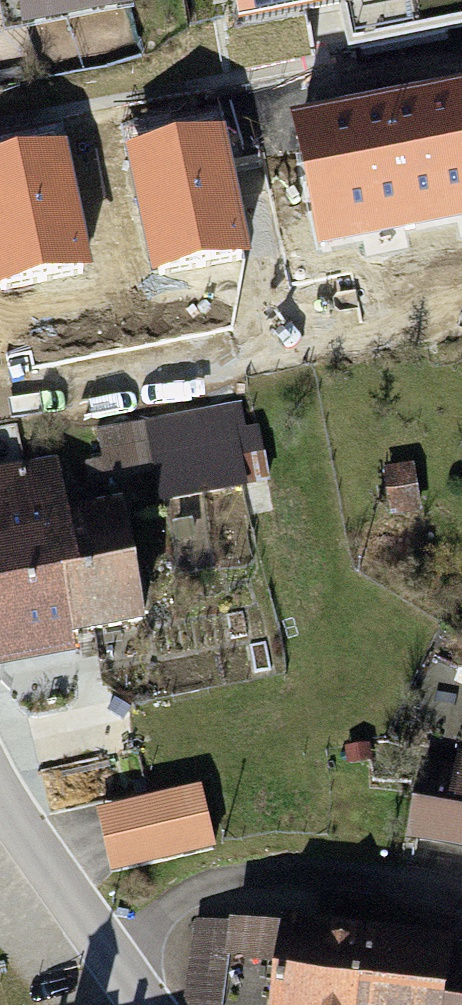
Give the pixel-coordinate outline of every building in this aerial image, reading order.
[(10,40),(129,14),(126,0),(1,0),(10,40)] [(402,118),(422,216),(461,208),(461,109),(435,115),(436,117),(423,120),(422,114),(402,118)] [(372,128),(330,137),(349,231),(422,216),(402,118),(382,122),(384,128),(372,131),(372,128)] [(187,146),(140,156),(162,264),(242,247),(217,128),(199,132),(201,145),(188,148),(187,146)] [(0,168),(0,279),(0,280),(80,264),(55,145),(36,149),(39,162),(25,165),(25,163),(0,168)] [(233,436),(154,451),(163,500),(242,485),(233,436)] [(69,668),(66,645),(135,633),(113,507),(57,516),(50,472),(0,480),(0,679),(69,668)] [(415,489),(390,493),(393,512),(418,508),(415,489)] [(410,754),(396,839),(461,850),(461,746),(450,744),(447,761),(410,754)] [(117,880),(222,853),(204,785),(100,812),(117,880)] [(194,916),(184,1004),(461,1004),(461,933),(263,911),(262,924),(194,916)]
